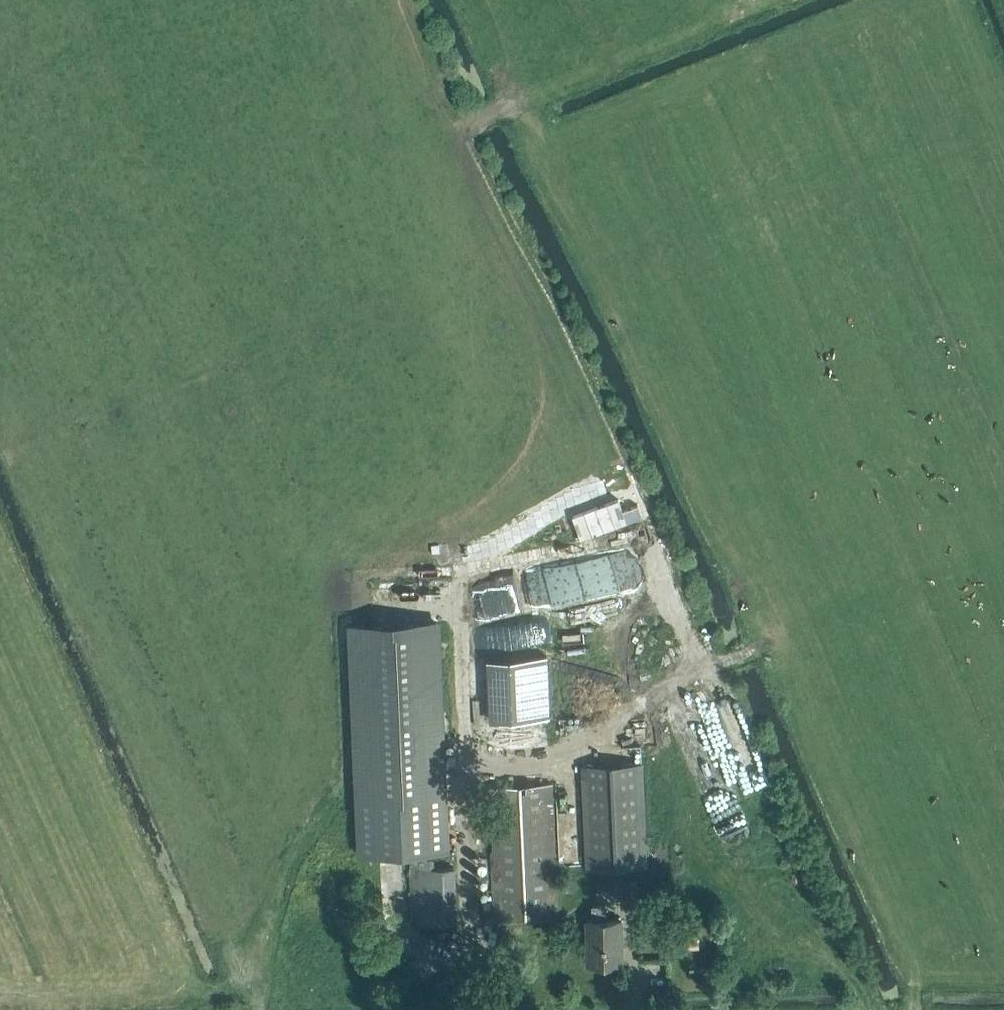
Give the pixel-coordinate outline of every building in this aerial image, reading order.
[(359,854),(445,849),(446,849),(433,622),(346,626),(359,854)] [(489,743),(547,741),(544,678),(483,681),(489,743)] [(746,832),(715,753),(689,763),(720,842),(746,832)] [(646,864),(641,761),(581,764),(587,867),(646,864)] [(551,782),(489,785),(495,917),(557,914),(551,782)] [(454,866),(431,866),(431,856),(408,856),(411,923),(457,922),(454,866)] [(582,856),(563,856),(563,865),(582,865),(582,856)] [(641,904),(640,880),(625,881),(626,905),(641,904)] [(588,963),(622,962),(621,919),(606,920),(605,905),(593,905),(593,920),(587,920),(588,963)]
